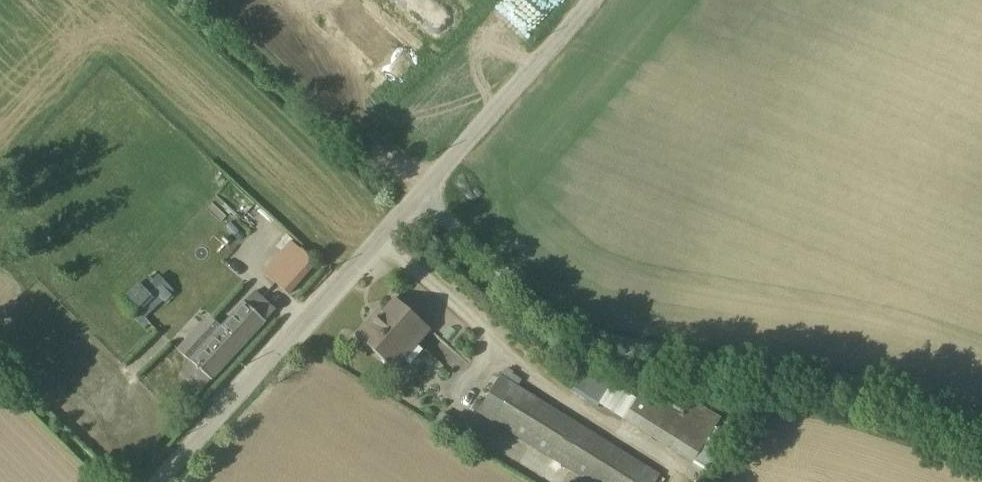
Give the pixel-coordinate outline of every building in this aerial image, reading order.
[(292,241),(286,236),(274,248),(279,253),(261,273),(287,296),(314,265),(290,243),(292,241)] [(118,303),(139,324),(162,302),(164,304),(171,297),(170,296),(173,293),(157,277),(142,290),(137,285),(118,303)] [(200,392),(274,312),(253,293),(242,304),(242,303),(220,327),(205,314),(174,349),(188,362),(189,363),(180,374),(200,392)] [(369,321),(354,338),(394,373),(430,332),(393,300),(372,324),(369,321)] [(503,370),(480,406),(477,405),(474,409),(478,411),(475,415),(584,481),(655,481),(659,476),(516,387),(520,381),(503,370)] [(709,474),(724,451),(721,448),(722,446),(708,437),(720,420),(691,401),(690,402),(684,411),(660,396),(659,396),(655,403),(652,402),(650,405),(638,397),(638,396),(635,400),(610,384),(608,387),(598,381),(595,385),(581,376),(570,393),(570,394),(595,410),(596,410),(598,407),(690,466),(692,463),(709,474)]
